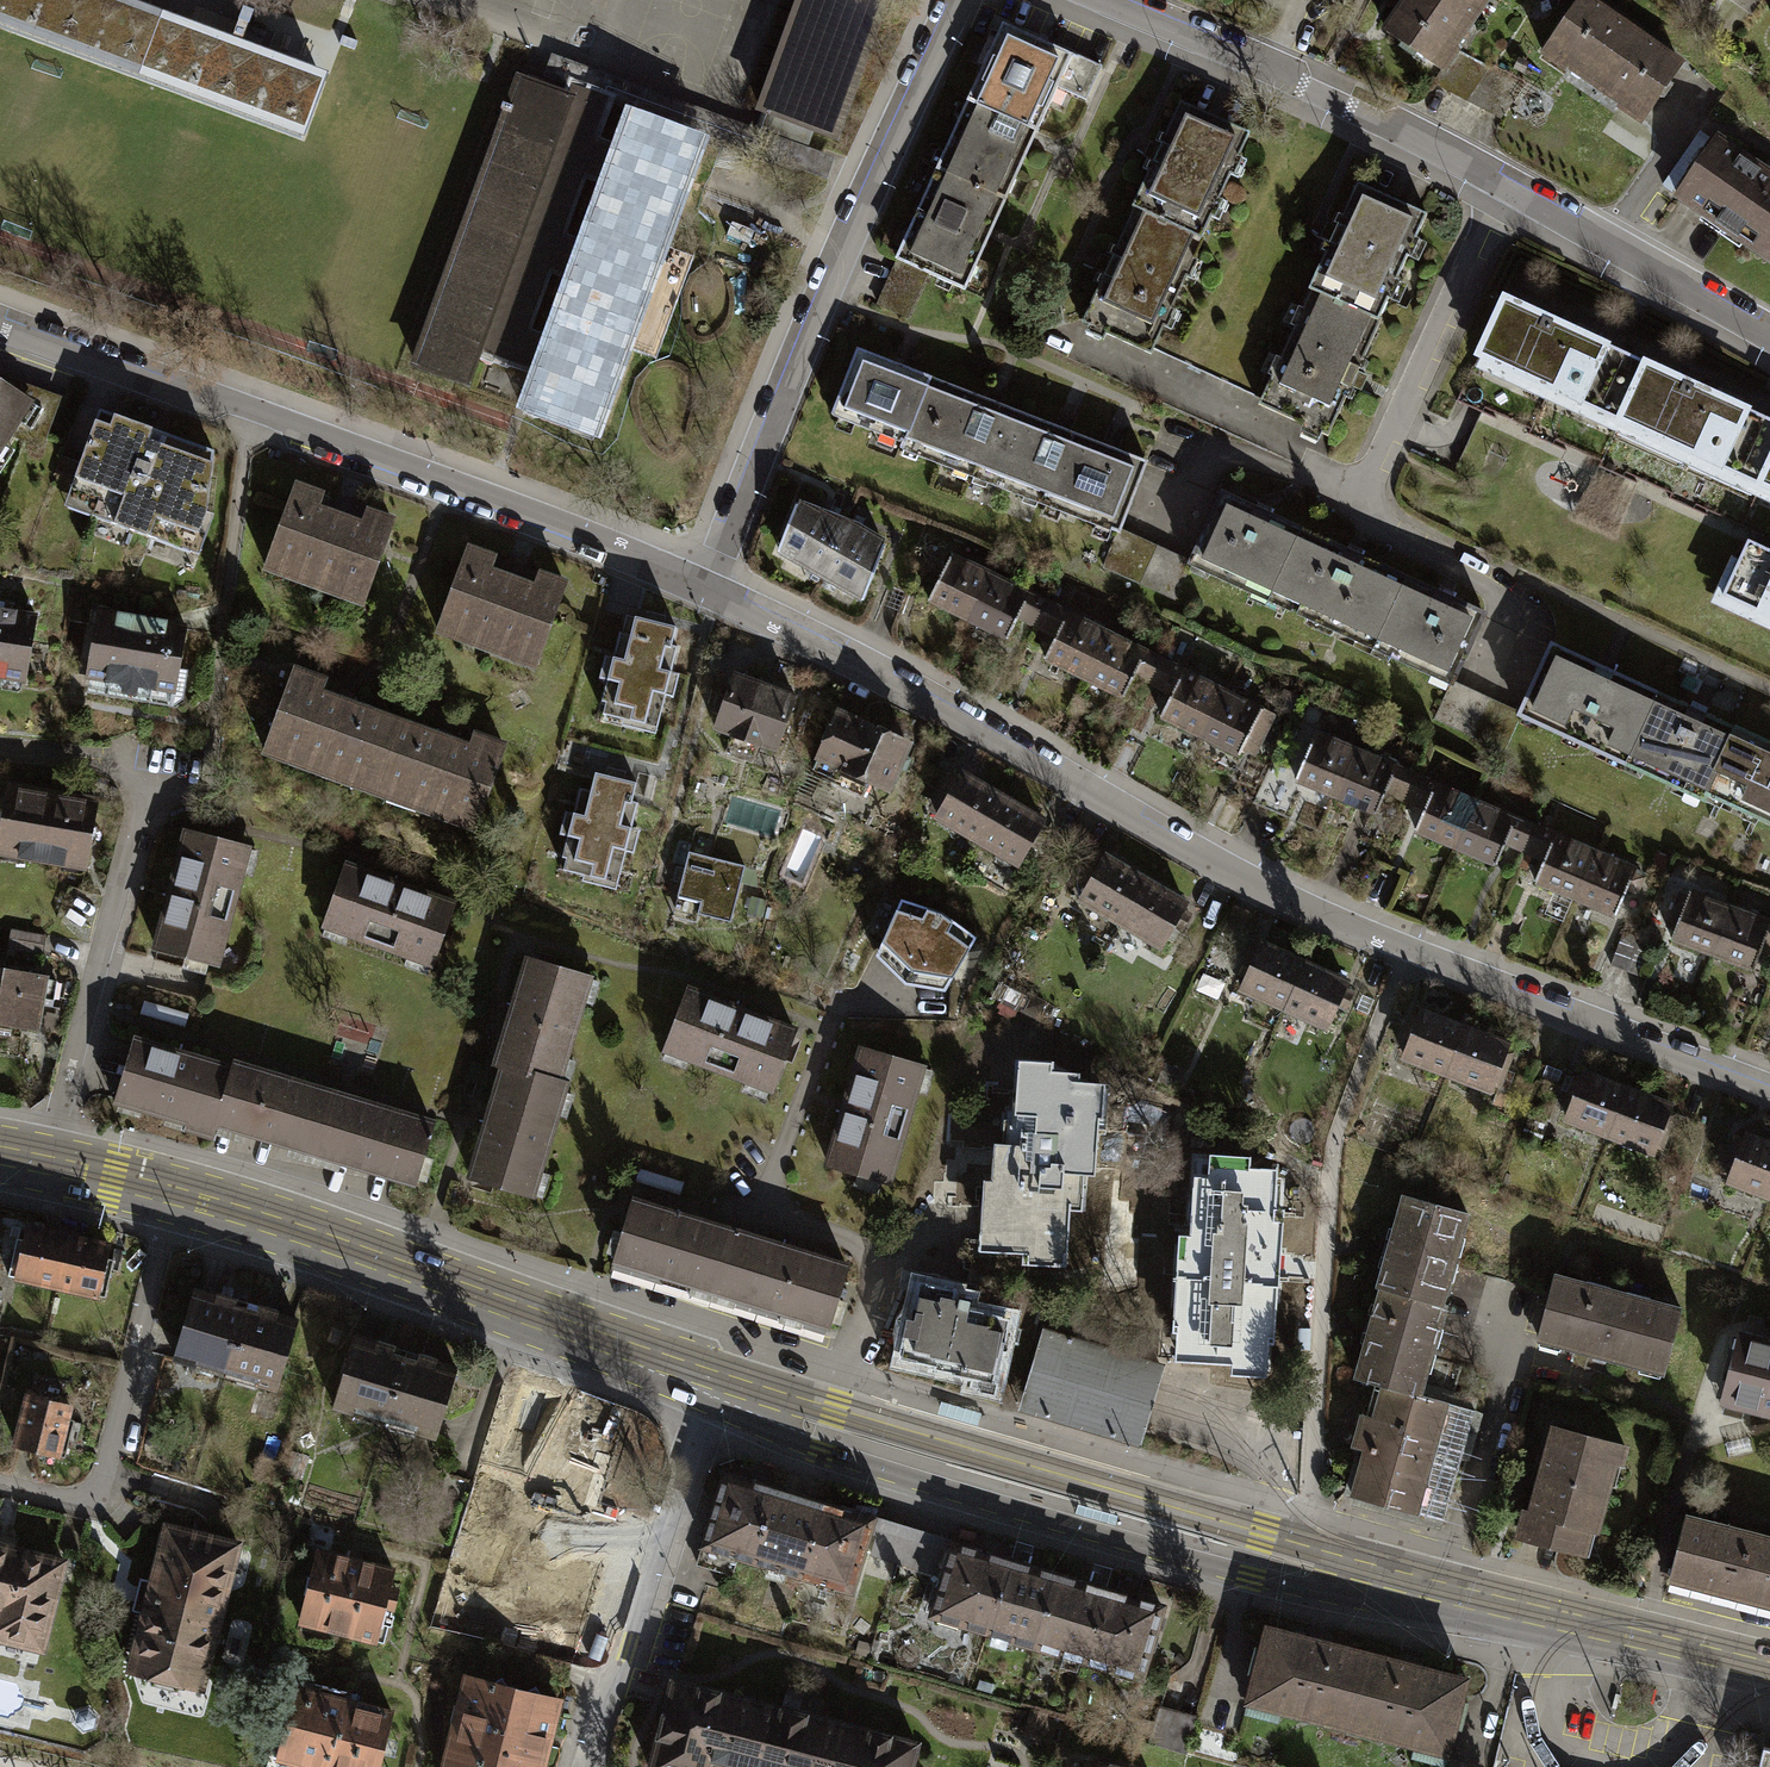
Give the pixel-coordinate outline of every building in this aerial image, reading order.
[(137,0),(0,0),(0,23),(303,134),(327,70),(137,0)] [(762,112),(767,114),(761,130),(803,145),(808,130),(830,138),(879,0),(802,0),(762,112)] [(1384,31),(1440,70),(1456,47),(1449,44),(1476,0),(1406,0),(1384,31)] [(1543,52),(1565,68),(1570,62),(1623,99),(1618,106),(1640,121),(1658,95),(1662,98),(1671,86),(1665,82),(1679,63),(1588,0),(1579,0),(1543,52)] [(1003,23),(967,100),(1033,130),(1054,84),(1068,53),(1003,23)] [(1433,81),(1466,96),(1487,65),(1456,47),(1440,70),(1433,81)] [(1097,66),(1068,53),(1054,84),(1083,97),(1097,66)] [(761,130),(551,56),(544,77),(826,178),(833,156),(803,145),(761,130)] [(1521,85),(1487,65),(1466,96),(1501,115),(1521,85)] [(601,98),(600,101),(576,93),(577,90),(574,90),(572,97),(523,79),(416,366),(468,385),(482,350),(544,373),(531,408),(585,428),(586,426),(585,426),(689,142),(691,142),(692,140),(638,120),(624,157),(587,143),(603,99),(601,98)] [(1002,198),(1033,130),(967,100),(936,168),(1002,198)] [(1131,206),(1133,207),(1199,237),(1247,133),(1180,102),(1160,145),(1153,142),(1146,158),(1152,161),(1131,206)] [(1717,139),(1677,195),(1761,255),(1769,242),(1769,176),(1767,173),(1717,139)] [(960,288),(1002,198),(936,168),(894,258),(925,273),(960,288)] [(1423,214),(1356,184),(1337,227),(1329,224),(1322,238),(1328,241),(1307,287),(1310,288),(1376,318),(1423,214)] [(1203,238),(1199,237),(1133,207),(1111,257),(1105,255),(1098,269),(1103,272),(1080,323),(1150,354),(1203,238)] [(1761,255),(1769,261),(1769,242),(1761,255)] [(905,317),(925,273),(894,258),(874,303),(905,317)] [(1310,288),(1258,403),(1327,434),(1349,385),(1355,388),(1362,373),(1355,370),(1378,319),(1376,318),(1310,288)] [(1645,362),(1505,299),(1475,354),(1618,421),(1645,362)] [(830,415),(903,443),(928,378),(854,350),(830,415)] [(1645,362),(1618,421),(1758,486),(1769,460),(1769,422),(1645,362)] [(6,433),(38,445),(57,398),(0,376),(0,442),(6,433)] [(901,449),(970,475),(997,404),(928,378),(903,443),(901,449)] [(970,475),(1041,502),(1068,431),(997,404),(970,475)] [(160,432),(98,409),(70,488),(97,499),(92,515),(190,552),(204,521),(211,451),(160,432)] [(1145,460),(1068,431),(1041,502),(1118,531),(1145,460)] [(1758,486),(1769,491),(1769,460),(1758,486)] [(321,496),(295,486),(265,566),(286,574),(288,569),(344,590),(342,594),(362,601),(392,522),(365,512),(361,524),(341,516),(317,507),(321,496)] [(1268,599),(1300,530),(1219,494),(1188,563),(1268,599)] [(777,549),(821,574),(842,522),(794,504),(777,549)] [(866,532),(842,522),(821,574),(861,598),(883,545),(864,537),(866,532)] [(1373,646),(1404,577),(1300,530),(1268,599),(1373,646)] [(1138,582),(1153,547),(1118,531),(1102,566),(1138,582)] [(1746,543),(1722,596),(1769,617),(1769,553),(1746,543)] [(1153,547),(1138,582),(1172,598),(1188,563),(1153,547)] [(493,558),(466,548),(436,630),(456,637),(458,631),(515,652),(513,657),(534,665),(564,584),(538,574),(533,588),(511,579),(488,571),(493,558)] [(928,599),(967,618),(989,573),(950,554),(928,599)] [(1028,593),(989,573),(967,618),(1006,637),(1017,615),(1028,593)] [(1404,577),(1373,646),(1452,682),(1484,612),(1404,577)] [(1017,615),(1054,634),(1065,611),(1028,593),(1017,615)] [(0,610),(0,675),(23,680),(34,616),(0,610)] [(1042,658),(1083,677),(1106,631),(1065,611),(1054,634),(1042,658)] [(184,628),(97,612),(85,676),(122,682),(120,692),(134,694),(136,683),(173,689),(184,628)] [(670,627),(619,615),(609,656),(599,654),(593,678),(601,680),(596,701),(601,702),(598,714),(626,721),(628,711),(656,717),(661,696),(668,698),(673,674),(665,672),(671,647),(666,646),(670,627)] [(1144,650),(1106,631),(1083,677),(1121,696),(1132,674),(1144,650)] [(1519,712),(1627,761),(1657,692),(1549,645),(1519,712)] [(1132,674),(1170,693),(1182,668),(1144,650),(1132,674)] [(351,783),(368,789),(394,719),(317,691),(322,679),(291,668),(261,749),(292,761),(294,755),(354,776),(351,783)] [(1159,715),(1198,734),(1221,688),(1182,668),(1170,693),(1159,715)] [(794,696),(734,676),(716,728),(774,754),(794,696)] [(1434,719),(1467,734),(1484,696),(1452,682),(1434,719)] [(1261,707),(1221,688),(1198,734),(1237,754),(1245,739),(1261,707)] [(1734,728),(1657,692),(1627,761),(1702,798),(1704,793),(1734,728)] [(1519,712),(1484,696),(1467,734),(1502,750),(1519,712)] [(1275,714),(1261,707),(1245,739),(1260,746),(1275,714)] [(905,744),(836,713),(812,766),(832,775),(829,783),(860,796),(867,780),(885,789),(905,744)] [(468,746),(394,719),(368,789),(386,795),(388,790),(448,812),(446,817),(473,827),(504,745),(472,734),(468,746)] [(1734,728),(1704,793),(1769,823),(1769,744),(1734,728)] [(1294,780),(1333,796),(1353,749),(1313,732),(1299,768),(1294,780)] [(1413,774),(1353,749),(1333,796),(1375,814),(1385,791),(1403,799),(1413,774)] [(1294,780),(1299,768),(1271,756),(1252,803),(1319,831),(1333,796),(1294,780)] [(630,783),(590,773),(586,791),(574,788),(568,813),(559,811),(553,835),(560,837),(555,856),(561,858),(558,870),(585,876),(587,865),(615,872),(620,851),(627,853),(633,829),(625,827),(634,793),(628,792),(630,783)] [(920,807),(976,840),(1001,796),(963,774),(959,781),(948,775),(939,791),(931,787),(920,807)] [(1412,830),(1453,847),(1473,799),(1413,774),(1403,799),(1422,807),(1412,830)] [(7,784),(0,828),(0,850),(83,863),(93,799),(72,795),(72,800),(30,793),(31,787),(7,784)] [(1040,819),(1001,796),(976,840),(1015,862),(1026,842),(1036,849),(1048,829),(1038,823),(1040,819)] [(1532,824),(1473,799),(1453,847),(1496,865),(1505,843),(1522,850),(1532,824)] [(1533,881),(1574,898),(1594,849),(1532,824),(1522,850),(1542,858),(1533,881)] [(245,846),(185,830),(154,948),(213,964),(245,846)] [(1634,866),(1594,849),(1574,898),(1614,915),(1625,888),(1635,892),(1642,877),(1631,872),(1634,866)] [(746,866),(686,852),(673,908),(732,922),(746,866)] [(1081,901),(1118,923),(1144,879),(1106,857),(1102,863),(1092,857),(1080,879),(1090,885),(1081,901)] [(453,902),(341,866),(322,925),(433,961),(453,902)] [(1181,901),(1144,879),(1118,923),(1157,945),(1171,922),(1181,928),(1189,915),(1177,908),(1181,901)] [(1671,937),(1711,952),(1728,907),(1688,891),(1686,898),(1677,894),(1664,927),(1673,931),(1671,937)] [(763,899),(749,896),(746,910),(761,913),(763,899)] [(875,952),(905,982),(941,910),(901,896),(875,952)] [(1728,907),(1711,952),(1754,969),(1763,947),(1769,950),(1769,923),(1728,907)] [(941,910),(905,982),(945,990),(978,935),(941,910)] [(43,935),(11,930),(8,947),(40,952),(43,935)] [(1611,964),(1626,969),(1638,937),(1623,931),(1611,964)] [(1654,943),(1638,937),(1626,969),(1642,975),(1654,943)] [(1241,989),(1282,1007),(1303,961),(1262,943),(1259,950),(1247,945),(1241,959),(1252,964),(1241,989)] [(495,1062),(501,1064),(557,1081),(588,974),(527,956),(495,1062)] [(1344,979),(1303,961),(1282,1007),(1323,1026),(1333,1003),(1342,1007),(1348,992),(1340,988),(1344,979)] [(1,971),(0,979),(0,1021),(37,1027),(42,997),(50,998),(53,979),(1,971)] [(792,1029),(686,990),(664,1048),(770,1088),(792,1029)] [(187,1012),(144,999),(139,1014),(183,1027),(187,1012)] [(1404,1058),(1444,1073),(1462,1026),(1421,1009),(1404,1058)] [(1506,1041),(1462,1026),(1444,1073),(1488,1090),(1506,1041)] [(211,1135),(212,1132),(232,1071),(132,1039),(113,1099),(118,1100),(116,1107),(139,1115),(141,1108),(165,1115),(162,1124),(186,1131),(188,1127),(211,1135)] [(920,1065),(862,1048),(828,1163),(886,1180),(920,1065)] [(284,1154),(311,1162),(332,1094),(234,1063),(232,1071),(212,1132),(239,1140),(242,1131),(287,1145),(284,1154)] [(1073,1087),(1073,1078),(1062,1078),(1062,1071),(1047,1071),(1047,1064),(1025,1063),(1025,1092),(1018,1092),(1018,1108),(1012,1108),(1012,1130),(1006,1130),(1006,1145),(1001,1145),(1001,1166),(995,1166),(995,1184),(991,1184),(990,1210),(986,1210),(986,1236),(1000,1236),(999,1246),(1014,1246),(1014,1251),(1030,1251),(1030,1257),(1046,1257),(1046,1260),(1058,1260),(1059,1200),(1072,1200),(1072,1178),(1080,1178),(1080,1166),(1086,1166),(1086,1146),(1093,1146),(1093,1131),(1098,1131),(1098,1090),(1090,1090),(1090,1087),(1073,1087)] [(564,1083),(557,1081),(501,1064),(467,1176),(530,1195),(564,1083)] [(1566,1119),(1607,1135),(1625,1088),(1584,1072),(1581,1080),(1575,1078),(1569,1093),(1575,1096),(1566,1119)] [(1667,1104),(1625,1088),(1607,1135),(1649,1151),(1652,1145),(1659,1148),(1672,1114),(1664,1111),(1667,1104)] [(429,1124),(332,1094),(311,1162),(337,1171),(341,1159),(414,1182),(416,1177),(423,1180),(430,1158),(419,1155),(429,1124)] [(1769,1199),(1769,1144),(1746,1135),(1744,1141),(1735,1138),(1723,1170),(1731,1173),(1728,1182),(1769,1199)] [(1236,1164),(1236,1159),(1210,1158),(1209,1175),(1200,1175),(1199,1208),(1193,1208),(1191,1237),(1184,1237),(1180,1328),(1182,1328),(1182,1345),(1185,1345),(1185,1359),(1256,1362),(1257,1339),(1267,1339),(1272,1209),(1268,1209),(1270,1177),(1256,1177),(1257,1171),(1245,1171),(1246,1165),(1236,1164)] [(684,1182),(637,1169),(633,1182),(680,1195),(684,1182)] [(683,1294),(703,1300),(725,1231),(627,1201),(618,1232),(609,1229),(602,1253),(609,1255),(608,1259),(686,1283),(683,1294)] [(1432,1404),(1469,1217),(1397,1203),(1359,1389),(1374,1392),(1350,1511),(1425,1526),(1448,1408),(1432,1404)] [(6,1275),(55,1286),(67,1235),(26,1226),(23,1238),(8,1234),(5,1246),(12,1247),(6,1275)] [(842,1266),(725,1231),(703,1300),(728,1308),(731,1298),(777,1311),(774,1322),(796,1329),(799,1318),(823,1326),(825,1321),(833,1324),(840,1301),(832,1298),(842,1266)] [(109,1245),(67,1235),(55,1286),(103,1297),(111,1261),(106,1259),(109,1245)] [(686,1283),(608,1259),(604,1270),(683,1294),(686,1283)] [(1553,1276),(1536,1337),(1661,1369),(1678,1310),(1553,1276)] [(950,1291),(919,1283),(901,1356),(928,1363),(928,1365),(970,1376),(968,1388),(990,1393),(993,1382),(989,1382),(1004,1321),(987,1317),(988,1314),(966,1308),(968,1300),(949,1296),(950,1291)] [(175,1358),(226,1374),(248,1302),(214,1291),(213,1295),(196,1290),(175,1358)] [(731,1298),(728,1308),(774,1322),(777,1311),(731,1298)] [(278,1311),(248,1302),(226,1374),(275,1390),(297,1320),(277,1314),(278,1311)] [(823,1326),(799,1318),(796,1329),(820,1336),(823,1326)] [(1076,1327),(1050,1319),(1047,1331),(1046,1331),(1022,1409),(1076,1425),(1137,1443),(1143,1424),(1149,1405),(1155,1385),(1161,1366),(1072,1339),(1076,1327)] [(1737,1334),(1721,1399),(1769,1412),(1769,1343),(1737,1334)] [(333,1405),(383,1420),(405,1350),(375,1340),(375,1342),(354,1336),(333,1405)] [(437,1359),(405,1350),(383,1420),(435,1436),(456,1368),(436,1362),(437,1359)] [(27,1394),(15,1445),(63,1457),(72,1419),(65,1417),(68,1404),(27,1394)] [(523,1457),(537,1408),(515,1402),(502,1451),(507,1452),(523,1457)] [(1523,1508),(1516,1534),(1576,1550),(1582,1528),(1592,1531),(1610,1460),(1619,1463),(1624,1445),(1553,1426),(1531,1510),(1523,1508)] [(507,1452),(489,1515),(494,1516),(491,1527),(513,1533),(516,1522),(572,1538),(589,1477),(552,1466),(554,1458),(533,1452),(531,1459),(523,1457),(507,1452)] [(752,1560),(774,1489),(722,1474),(701,1544),(737,1555),(752,1560)] [(801,1574),(822,1504),(774,1489),(752,1560),(801,1574)] [(822,1504),(801,1574),(849,1589),(861,1550),(870,1518),(822,1504)] [(1769,1605),(1769,1536),(1685,1515),(1668,1577),(1769,1605)] [(861,1550),(896,1561),(906,1529),(870,1518),(861,1550)] [(236,1543),(165,1526),(129,1670),(200,1687),(236,1543)] [(952,1543),(906,1529),(896,1561),(942,1575),(952,1543)] [(1007,1560),(952,1543),(942,1575),(930,1615),(986,1632),(1007,1560)] [(737,1555),(701,1544),(695,1564),(731,1575),(737,1555)] [(39,1648),(62,1562),(0,1545),(0,1637),(39,1648)] [(393,1570),(318,1551),(300,1623),(375,1642),(385,1604),(393,1606),(398,1588),(389,1586),(393,1570)] [(1057,1575),(1007,1560),(986,1632),(1035,1647),(1057,1575)] [(1107,1590),(1057,1575),(1035,1647),(1085,1662),(1107,1590)] [(1162,1606),(1107,1590),(1085,1662),(1140,1678),(1162,1606)] [(1324,1713),(1347,1719),(1364,1652),(1331,1644),(1333,1637),(1312,1632),(1310,1639),(1293,1635),(1294,1632),(1265,1625),(1244,1707),(1277,1715),(1279,1706),(1323,1717),(1324,1713)] [(1413,1749),(1443,1757),(1451,1723),(1457,1724),(1463,1701),(1455,1698),(1461,1677),(1419,1667),(1420,1662),(1401,1657),(1400,1661),(1364,1652),(1347,1719),(1371,1725),(1370,1731),(1415,1743),(1413,1749)] [(463,1674),(455,1705),(465,1708),(454,1748),(445,1746),(440,1766),(541,1766),(546,1750),(542,1749),(545,1739),(549,1741),(556,1716),(551,1714),(555,1697),(541,1694),(534,1686),(525,1690),(506,1685),(500,1678),(492,1682),(463,1674)] [(650,1766),(908,1766),(914,1742),(671,1682),(650,1766)] [(293,1687),(277,1756),(302,1762),(301,1766),(376,1766),(389,1709),(344,1699),(346,1691),(319,1685),(318,1693),(293,1687)] [(88,1709),(79,1712),(76,1721),(83,1729),(93,1727),(96,1717),(88,1709)] [(1195,1719),(1159,1709),(1150,1743),(1186,1753),(1195,1719)] [(1761,1747),(1756,1766),(1769,1766),(1769,1749),(1761,1747)]
